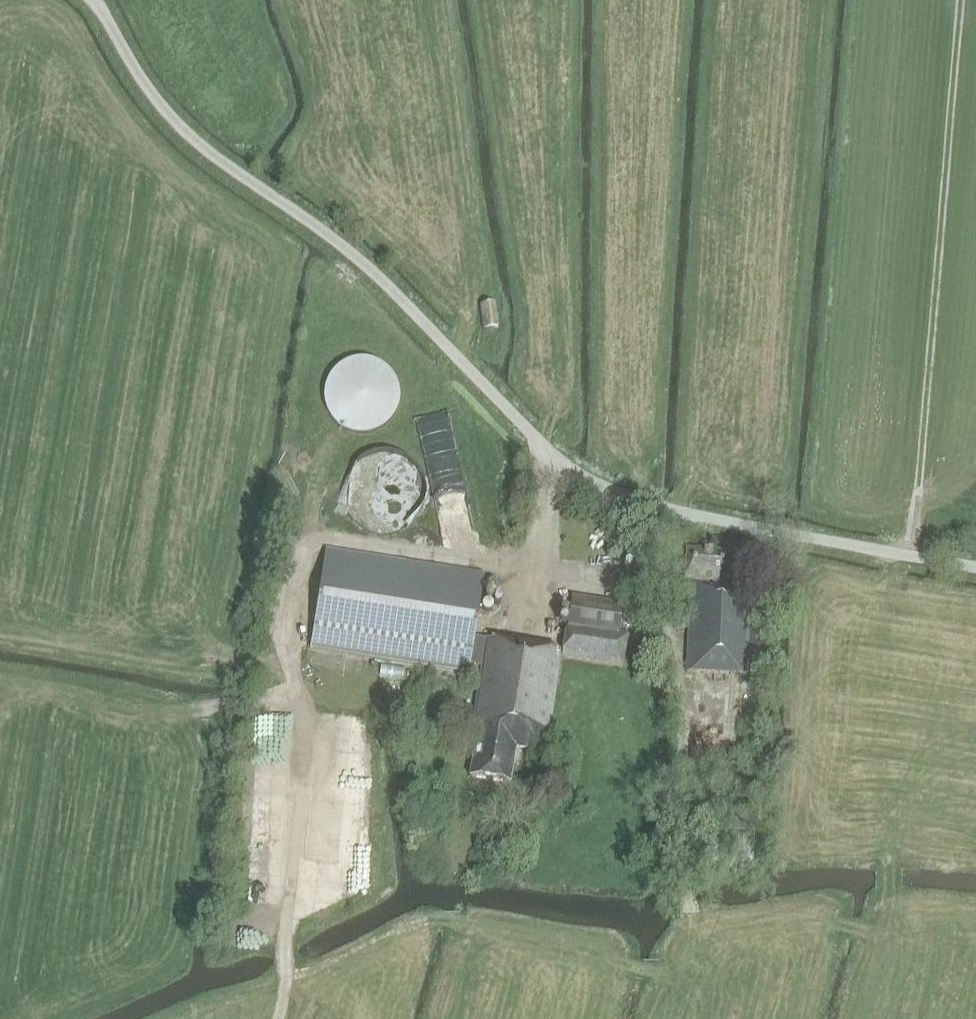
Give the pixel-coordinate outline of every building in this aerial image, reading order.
[(481,305),(484,330),(497,328),(495,303),(481,305)] [(335,398),(361,437),(406,407),(375,361),(366,367),(369,371),(364,375),(366,378),(335,398)] [(454,410),(423,416),(437,497),(468,491),(454,410)] [(412,508),(418,474),(398,470),(397,473),(370,468),(366,493),(383,496),(380,511),(370,509),(368,515),(391,519),(393,504),(412,508)] [(768,674),(772,598),(751,597),(752,584),(728,582),(730,550),(685,548),(683,580),(691,581),(689,603),(680,603),(681,591),(672,590),(671,602),(676,603),(674,624),(688,625),(685,670),(768,674)] [(622,666),(627,635),(617,634),(622,604),(571,596),(567,625),(564,625),(560,650),(473,636),(482,573),(324,549),(309,647),(467,671),(468,664),(482,666),(471,737),(477,738),(471,777),(510,783),(516,749),(548,754),(562,657),(622,666)]
